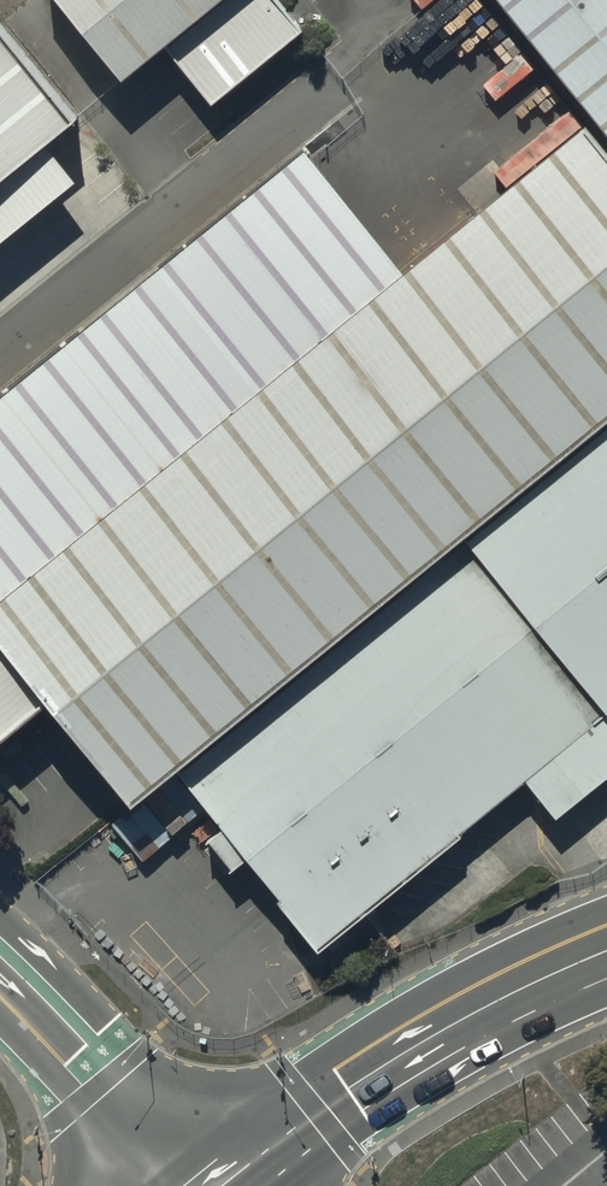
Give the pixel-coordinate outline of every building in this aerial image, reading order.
[(126,84),(169,50),(217,110),(310,37),(280,0),(59,0),(126,84)] [(606,138),(606,0),(495,0),(606,138)] [(78,136),(0,40),(0,198),(78,136)] [(584,125),(0,593),(0,627),(142,803),(181,771),(606,430),(606,154),(584,125)] [(181,771),(336,967),(606,730),(606,430),(181,771)]
